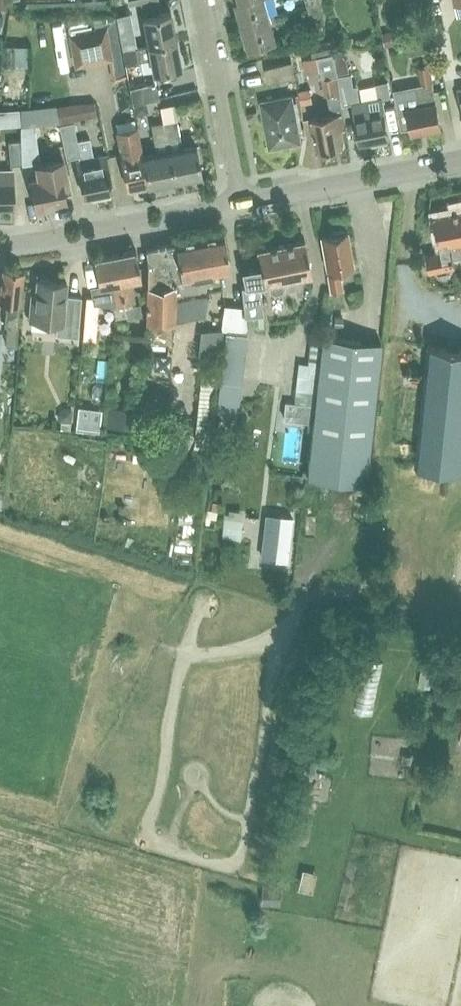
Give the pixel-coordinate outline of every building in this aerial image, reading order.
[(120,31),(123,48),(175,38),(170,11),(159,13),(156,0),(129,0),(130,2),(140,0),(148,43),(135,45),(132,29),(120,31)] [(266,0),(236,0),(243,23),(271,15),(266,0)] [(319,1),(308,5),(311,16),(323,13),(319,1)] [(91,60),(124,55),(123,48),(120,31),(117,12),(68,21),(75,63),(91,60)] [(278,39),(271,15),(243,23),(250,47),(278,39)] [(123,48),(124,55),(126,63),(137,61),(137,60),(150,57),(153,70),(181,65),(175,38),(123,48)] [(324,94),(328,93),(332,114),(312,118),(318,150),(343,145),(340,128),(346,127),(342,108),(338,91),(335,75),(338,74),(338,73),(335,56),(334,53),(303,59),(306,73),(321,69),(322,76),(321,76),(324,94)] [(335,56),(338,73),(352,70),(351,59),(349,59),(343,54),(335,56)] [(296,77),(293,62),(265,68),(268,83),(296,77)] [(418,68),(422,84),(395,89),(402,129),(412,127),(413,132),(441,126),(429,66),(418,68)] [(351,73),(338,75),(342,99),(355,97),(351,73)] [(156,80),(130,85),(133,101),(141,99),(145,99),(159,96),(156,80)] [(270,147),(301,141),(292,94),(261,100),(270,147)] [(388,137),(389,136),(382,97),(353,102),(361,142),(368,141),(368,143),(371,144),(387,141),(388,139),(388,137)] [(145,100),(133,102),(136,114),(142,113),(147,106),(145,100)] [(19,123),(18,109),(6,109),(0,110),(0,124),(19,123)] [(22,122),(21,122),(21,138),(23,163),(39,160),(40,160),(35,126),(34,127),(33,127),(32,121),(32,115),(22,116),(22,122)] [(60,123),(65,153),(66,158),(79,156),(80,160),(79,160),(81,170),(79,171),(84,196),(98,193),(99,195),(101,197),(109,195),(110,193),(110,191),(112,190),(105,155),(94,157),(90,138),(77,140),(73,119),(60,123)] [(196,145),(183,148),(177,119),(164,121),(175,178),(202,173),(196,145)] [(148,183),(175,178),(164,121),(151,123),(157,153),(143,156),(142,150),(141,150),(148,183)] [(148,183),(141,150),(137,127),(117,130),(121,154),(127,187),(148,183)] [(20,139),(8,140),(10,164),(22,163),(20,139)] [(38,165),(40,179),(31,180),(35,205),(37,212),(51,209),(50,203),(65,200),(60,176),(66,174),(63,160),(38,165)] [(13,206),(13,186),(12,169),(0,169),(0,206),(13,206)] [(430,269),(455,264),(451,240),(460,238),(460,210),(435,215),(441,245),(437,245),(438,252),(427,254),(430,269)] [(338,266),(353,264),(347,231),(345,232),(343,228),(331,230),(331,234),(321,236),(330,290),(342,288),(338,266)] [(147,263),(146,321),(175,322),(175,319),(206,314),(208,292),(208,289),(223,286),(220,272),(230,270),(224,233),(176,241),(176,242),(146,248),(147,263)] [(241,285),(244,307),(246,315),(263,312),(260,285),(269,284),(269,288),(274,291),(281,290),(284,286),(283,281),(312,275),(305,239),(257,249),(261,265),(242,269),(244,282),(243,282),(243,284),(241,285)] [(136,250),(115,254),(124,302),(135,300),(131,279),(141,277),(139,269),(136,250)] [(99,284),(91,286),(95,302),(113,304),(115,316),(126,314),(124,305),(124,302),(115,254),(93,257),(97,277),(99,284)] [(1,288),(0,296),(0,299),(7,300),(4,324),(7,325),(5,343),(16,344),(23,270),(3,268),(1,288)] [(31,294),(29,319),(56,321),(55,333),(78,335),(80,315),(81,295),(65,294),(67,282),(37,279),(35,294),(31,294)] [(140,302),(124,305),(126,314),(127,317),(142,314),(140,302)] [(244,307),(227,305),(225,305),(224,305),(222,329),(225,330),(217,410),(239,412),(247,334),(245,315),(246,315),(244,307)] [(296,389),(317,391),(324,336),(313,334),(308,365),(299,364),(296,389)] [(324,336),(317,391),(315,404),(313,422),(307,475),(334,478),(333,486),(341,487),(341,485),(344,485),(344,479),(365,481),(381,342),(324,336)] [(428,345),(415,463),(460,468),(460,348),(428,345)] [(285,401),(283,419),(313,422),(315,404),(285,401)] [(71,421),(73,408),(65,407),(59,411),(59,419),(71,421)] [(108,407),(106,426),(115,427),(131,429),(134,410),(117,408),(108,407)] [(80,409),(78,427),(100,429),(102,411),(80,409)] [(133,452),(133,459),(144,460),(145,452),(133,452)] [(196,535),(197,536),(201,504),(179,502),(177,521),(183,521),(181,533),(196,535)] [(219,509),(211,508),(209,517),(218,518),(219,509)] [(289,561),(294,516),(266,513),(261,557),(289,561)] [(240,537),(241,519),(224,517),(222,536),(240,537)] [(267,589),(277,593),(280,585),(270,581),(267,589)] [(298,748),(299,756),(309,755),(308,747),(298,748)] [(303,867),(299,887),(313,890),(317,870),(303,867)] [(265,882),(263,900),(275,901),(276,883),(265,882)]
